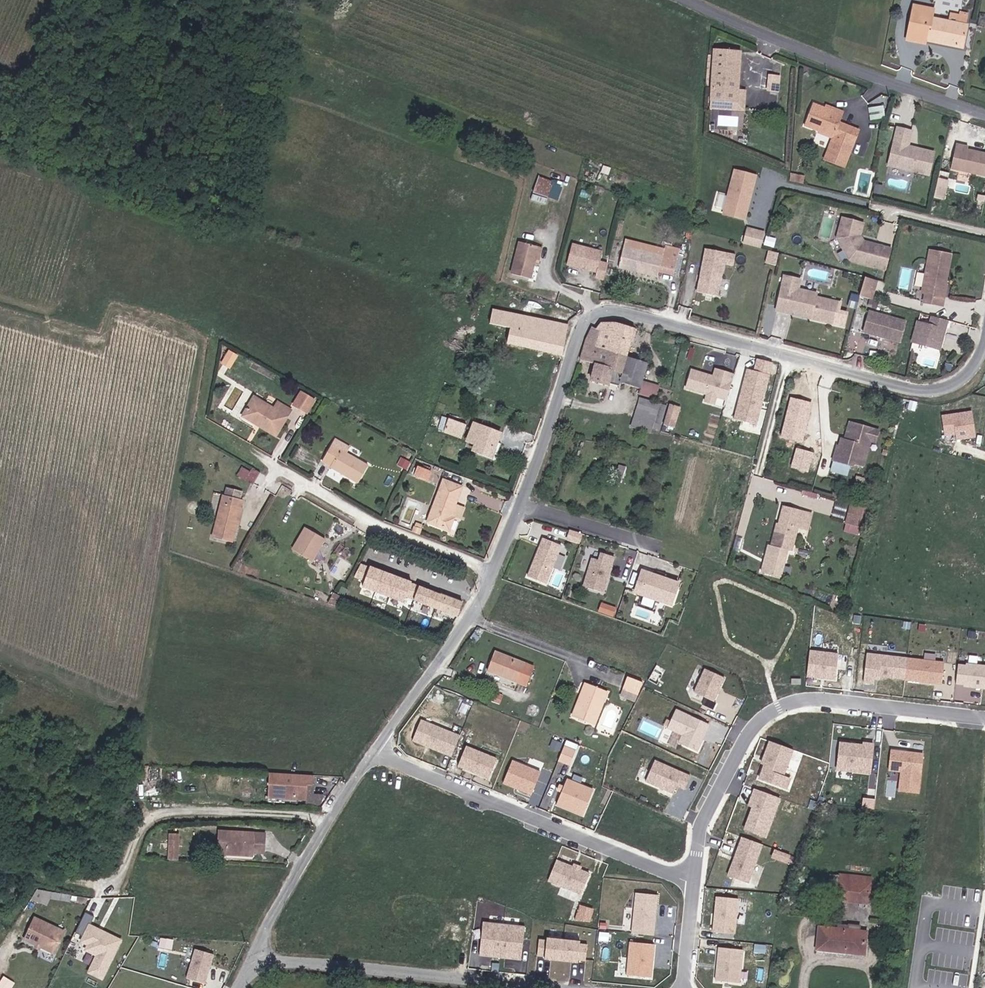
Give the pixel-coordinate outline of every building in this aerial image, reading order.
[(919,38),(924,8),(913,6),(906,40),(910,41),(912,39),(917,40),(917,38),(919,38)] [(933,10),(924,8),(919,38),(927,40),(928,39),(945,43),(944,45),(963,48),(967,26),(960,25),(932,19),(933,10)] [(737,102),(738,91),(740,53),(714,51),(712,100),(737,102)] [(780,89),(781,74),(770,73),(769,88),(780,89)] [(744,92),(738,91),(737,102),(712,100),(711,109),(744,111),(744,92)] [(870,98),(870,117),(885,117),(885,98),(870,98)] [(845,113),(838,110),(836,113),(824,109),(813,104),(805,126),(818,131),(833,137),(833,140),(825,159),(844,167),(859,131),(840,124),(845,113)] [(737,126),(738,114),(719,112),(718,124),(737,126)] [(912,132),(898,129),(889,166),(929,175),(935,153),(908,147),(912,132)] [(833,137),(818,131),(817,134),(833,140),(833,137)] [(959,142),(952,166),(984,176),(984,149),(959,142)] [(744,219),(755,176),(735,171),(724,214),(744,219)] [(538,175),(535,192),(561,197),(564,180),(538,175)] [(938,177),(936,196),(947,198),(949,178),(938,177)] [(534,192),(532,199),(547,202),(549,196),(534,192)] [(870,265),(877,245),(865,242),(865,244),(861,242),(857,238),(858,234),(860,235),(863,223),(843,217),(837,238),(848,259),(870,265)] [(891,223),(880,223),(879,242),(890,243),(891,223)] [(751,247),(755,232),(748,230),(744,245),(751,247)] [(765,234),(755,232),(751,247),(760,249),(765,234)] [(865,242),(860,235),(858,234),(857,238),(861,242),(865,244),(865,242)] [(658,278),(659,273),(675,276),(680,254),(626,241),(619,269),(658,278)] [(535,265),(539,247),(519,242),(511,274),(531,280),(535,265)] [(596,278),(605,280),(609,265),(600,263),(603,253),(572,245),(567,265),(597,273),(596,278)] [(877,245),(870,265),(873,266),(875,258),(887,262),(891,250),(877,245)] [(922,300),(940,304),(945,284),(944,284),(951,253),(930,249),(921,290),(924,291),(922,300)] [(706,250),(697,293),(717,297),(723,265),(725,254),(706,250)] [(761,263),(774,266),(776,254),(765,250),(761,263)] [(735,256),(725,254),(723,265),(733,267),(735,256)] [(875,258),(873,266),(885,269),(887,262),(875,258)] [(800,281),(783,276),(781,286),(798,290),(800,281)] [(858,295),(871,298),(875,280),(863,277),(858,295)] [(798,290),(781,286),(775,311),(792,315),(793,312),(810,316),(809,319),(831,325),(836,304),(815,298),(816,295),(798,290)] [(562,356),(567,326),(549,321),(528,318),(508,313),(491,310),(489,324),(499,326),(495,343),(508,346),(523,349),(527,349),(562,356)] [(903,320),(864,312),(860,332),(897,340),(903,320)] [(927,324),(915,321),(910,340),(936,347),(944,319),(930,315),(927,324)] [(627,358),(635,328),(615,324),(601,323),(596,329),(600,332),(592,347),(627,358)] [(585,341),(580,360),(597,365),(591,381),(610,386),(610,385),(620,388),(622,383),(639,388),(647,364),(627,359),(627,358),(592,347),(600,332),(596,329),(592,327),(585,341)] [(222,364),(230,368),(236,356),(229,352),(222,364)] [(749,366),(736,418),(760,424),(776,360),(759,356),(756,368),(749,366)] [(692,370),(687,388),(707,395),(717,397),(726,400),(734,375),(716,369),(714,376),(692,370)] [(469,392),(479,396),(481,389),(472,385),(469,392)] [(294,405),(307,413),(314,401),(301,393),(294,405)] [(648,397),(667,403),(668,399),(649,393),(648,397)] [(717,397),(707,395),(705,402),(714,405),(717,397)] [(277,402),(273,409),(254,397),(243,416),(275,436),(291,411),(277,402)] [(631,427),(651,434),(653,427),(660,430),(667,407),(640,399),(631,427)] [(681,408),(670,404),(663,425),(674,428),(681,408)] [(945,416),(947,435),(958,434),(962,433),(963,439),(978,437),(975,412),(945,416)] [(444,431),(462,438),(466,426),(448,419),(444,431)] [(854,423),(848,440),(851,441),(856,424),(854,423)] [(466,441),(475,444),(473,450),(491,457),(500,434),(473,424),(466,441)] [(873,441),(876,430),(856,424),(851,441),(848,440),(843,439),(841,447),(839,446),(835,460),(855,465),(856,463),(866,466),(873,441)] [(881,431),(876,430),(873,441),(878,442),(881,431)] [(349,447),(335,439),(322,462),(331,467),(330,467),(359,483),(368,466),(345,454),(349,447)] [(791,466),(805,471),(810,454),(796,449),(791,466)] [(820,456),(810,454),(805,471),(814,473),(820,456)] [(238,475),(256,483),(261,472),(243,464),(238,475)] [(414,476),(428,482),(432,473),(417,467),(414,476)] [(449,531),(454,518),(451,517),(455,505),(462,488),(443,480),(427,523),(449,531)] [(222,495),(212,538),(232,542),(242,500),(222,495)] [(451,517),(454,518),(460,520),(464,509),(455,505),(451,517)] [(863,508),(851,505),(849,514),(861,517),(863,508)] [(784,506),(778,526),(781,526),(780,532),(777,531),(775,531),(771,545),(791,551),(802,511),(784,506)] [(861,517),(849,514),(846,523),(858,527),(861,517)] [(413,526),(411,532),(419,535),(421,529),(413,526)] [(305,528),(292,550),(312,561),(325,539),(305,528)] [(582,534),(570,530),(567,539),(579,543),(582,534)] [(554,543),(542,538),(526,576),(545,584),(557,552),(552,550),(554,543)] [(590,560),(582,589),(601,595),(612,559),(600,555),(598,562),(590,560)] [(641,570),(634,592),(670,604),(677,583),(641,570)] [(415,601),(457,618),(467,588),(438,577),(435,582),(419,577),(415,586),(421,589),(415,601)] [(333,594),(328,604),(338,607),(343,598),(333,594)] [(604,612),(607,605),(601,603),(598,610),(604,612)] [(615,608),(607,605),(604,612),(613,615),(615,608)] [(839,654),(810,651),(807,676),(836,680),(839,654)] [(529,680),(534,668),(494,652),(486,670),(527,686),(529,680)] [(879,676),(906,679),(907,667),(908,659),(867,654),(864,682),(873,683),(874,679),(874,676),(879,676)] [(937,662),(908,659),(907,667),(906,679),(905,680),(942,684),(944,671),(936,670),(937,662)] [(945,663),(937,662),(936,670),(944,671),(945,663)] [(956,684),(964,685),(964,687),(984,689),(984,667),(966,665),(966,667),(958,666),(956,684)] [(541,671),(534,668),(529,680),(536,683),(541,671)] [(705,669),(694,693),(714,702),(725,678),(705,669)] [(643,683),(629,678),(622,697),(636,702),(643,683)] [(586,684),(580,699),(584,700),(589,685),(586,684)] [(607,692),(589,685),(584,700),(580,699),(573,717),(594,725),(607,692)] [(697,751),(709,725),(677,710),(668,727),(682,735),(679,742),(697,751)] [(460,736),(421,720),(413,740),(452,756),(460,736)] [(561,760),(574,764),(580,742),(567,738),(561,760)] [(793,750),(770,741),(764,758),(767,759),(765,764),(760,779),(787,789),(790,779),(783,777),(793,750)] [(863,746),(840,743),(838,766),(854,768),(853,772),(870,774),(873,744),(864,743),(863,746)] [(497,759),(466,746),(458,766),(489,778),(497,759)] [(923,755),(892,751),(889,771),(902,772),(900,791),(919,793),(923,755)] [(538,767),(540,760),(530,757),(528,763),(538,767)] [(540,772),(513,761),(504,783),(532,794),(540,772)] [(691,777),(655,761),(646,782),(674,794),(677,786),(685,790),(691,777)] [(313,785),(313,776),(292,775),(292,782),(286,782),(285,774),(268,773),(268,797),(306,799),(307,785),(313,785)] [(593,790),(567,779),(556,806),(582,817),(593,790)] [(753,807),(745,830),(766,838),(780,798),(755,789),(751,799),(755,801),(753,807)] [(225,855),(225,852),(226,832),(218,831),(217,855),(225,855)] [(254,833),(226,832),(225,852),(242,853),(242,851),(253,852),(254,833)] [(265,834),(254,833),(253,852),(253,853),(264,854),(265,834)] [(762,845),(743,837),(729,876),(748,883),(762,845)] [(178,842),(168,842),(168,850),(177,851),(178,842)] [(570,866),(556,860),(548,880),(582,894),(590,874),(580,870),(570,866)] [(841,875),(840,880),(870,884),(870,878),(841,875)] [(830,879),(828,893),(835,894),(837,880),(830,879)] [(870,884),(840,880),(838,900),(867,904),(870,884)] [(40,886),(34,894),(42,900),(50,888),(40,886)] [(636,893),(632,934),(653,936),(657,895),(636,893)] [(105,979),(124,937),(93,923),(102,901),(92,897),(77,932),(84,935),(81,941),(88,944),(86,950),(96,954),(88,972),(105,979)] [(738,899),(717,897),(714,932),(735,934),(738,899)] [(577,918),(592,922),(596,907),(581,903),(577,918)] [(24,938),(53,952),(63,930),(34,917),(24,938)] [(524,926),(483,921),(479,954),(520,959),(524,926)] [(866,933),(860,932),(837,929),(819,927),(816,949),(864,955),(866,933)] [(580,941),(548,937),(547,940),(540,939),(538,955),(546,956),(546,959),(578,963),(578,960),(585,961),(587,945),(580,944),(580,941)] [(653,944),(630,942),(627,975),(650,978),(653,944)] [(208,982),(216,952),(197,947),(188,977),(208,982)] [(743,951),(719,948),(716,981),(739,984),(743,951)]
